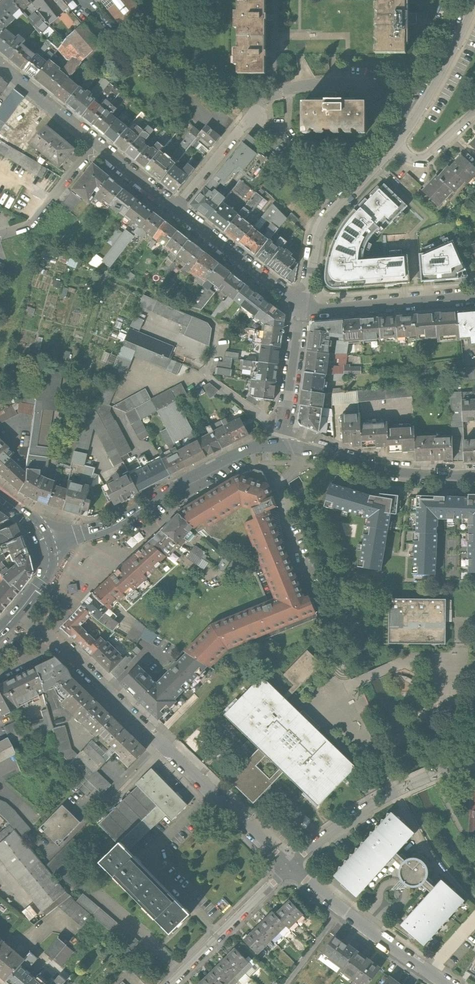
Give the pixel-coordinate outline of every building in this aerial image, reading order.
[(21,12),(13,0),(7,0),(0,6),(0,30),(5,30),(21,12)] [(30,1),(30,0),(13,0),(21,12),(32,3),(30,1)] [(32,3),(38,11),(50,26),(58,20),(43,0),(32,0),(30,1),(32,3)] [(56,3),(64,12),(68,9),(61,0),(56,3)] [(124,27),(142,12),(132,0),(102,0),(124,27)] [(238,0),(238,37),(265,37),(265,18),(265,0),(238,0)] [(406,0),(379,0),(378,54),(406,54),(406,0)] [(38,11),(28,20),(41,35),(50,26),(38,11)] [(94,16),(82,26),(100,47),(112,37),(94,16)] [(82,26),(65,40),(58,50),(68,62),(62,70),(70,78),(81,64),(100,47),(82,26)] [(11,59),(23,45),(26,41),(19,36),(17,39),(5,30),(0,30),(0,51),(11,59)] [(265,54),(265,37),(238,37),(238,74),(265,74),(265,54)] [(36,56),(23,45),(11,59),(25,71),(36,56)] [(39,53),(36,56),(25,71),(35,79),(49,62),(39,53)] [(60,70),(49,62),(35,79),(56,96),(68,80),(58,72),(60,70)] [(92,72),(86,79),(91,83),(97,76),(92,72)] [(93,90),(99,96),(109,84),(102,78),(93,90)] [(69,79),(68,80),(56,96),(66,105),(80,88),(69,79)] [(97,101),(91,96),(93,95),(88,91),(87,93),(80,88),(66,105),(83,118),(95,103),(97,101)] [(5,145),(13,132),(29,113),(31,114),(36,108),(13,90),(0,106),(0,142),(5,145)] [(83,118),(94,127),(111,106),(106,101),(101,107),(95,103),(83,118)] [(365,103),(303,103),(303,130),(365,130),(365,103)] [(117,110),(111,106),(94,127),(106,136),(119,120),(113,115),(117,110)] [(129,128),(119,120),(106,136),(116,144),(129,128)] [(46,125),(31,142),(59,166),(74,149),(46,125)] [(189,133),(196,139),(202,132),(194,126),(189,133)] [(202,139),(212,147),(220,137),(207,126),(202,132),(196,139),(199,142),(202,139)] [(148,127),(143,133),(149,138),(154,131),(148,127)] [(133,132),(129,128),(116,144),(127,154),(140,138),(138,136),(133,132)] [(143,133),(140,138),(146,142),(149,138),(143,133)] [(248,134),(215,175),(224,183),(228,185),(229,184),(235,176),(240,170),(256,150),(261,144),(248,134)] [(146,142),(140,138),(127,154),(137,162),(148,148),(144,145),(145,143),(146,142)] [(41,179),(47,169),(21,154),(5,145),(0,142),(0,155),(41,179)] [(158,143),(154,149),(160,154),(165,149),(158,143)] [(150,150),(148,148),(137,162),(147,170),(160,154),(154,149),(150,150)] [(270,161),(256,150),(240,170),(244,174),(247,170),(251,174),(254,170),(265,178),(271,171),(265,167),(270,161)] [(177,167),(160,154),(147,170),(164,183),(177,167)] [(450,170),(465,183),(468,186),(474,179),(474,169),(473,167),(462,157),(450,170)] [(89,206),(98,193),(110,178),(94,165),(71,192),(82,200),(89,206)] [(183,172),(177,167),(164,183),(176,194),(195,171),(188,166),(183,172)] [(456,194),(465,183),(450,170),(448,168),(439,179),(454,192),(456,194)] [(421,186),(407,174),(399,183),(407,189),(410,186),(416,192),(421,186)] [(191,206),(208,220),(221,204),(224,199),(216,193),(224,183),(215,175),(191,206)] [(240,181),(235,176),(229,184),(234,188),(240,181)] [(440,208),(454,192),(439,179),(437,177),(423,192),(440,208)] [(98,193),(112,205),(125,190),(110,178),(98,193)] [(332,231),(329,258),(376,255),(376,232),(408,201),(385,180),(332,231)] [(251,189),(240,181),(234,188),(233,190),(243,198),(251,189)] [(112,205),(127,217),(139,201),(125,190),(112,205)] [(13,198),(2,191),(0,193),(0,204),(7,208),(13,198)] [(82,200),(71,192),(61,205),(70,213),(82,200)] [(127,217),(141,228),(154,212),(139,201),(127,217)] [(208,220),(225,233),(238,217),(221,204),(208,220)] [(272,205),(253,229),(258,233),(267,222),(271,225),(278,230),(287,219),(272,205)] [(141,228),(154,238),(166,222),(154,212),(141,228)] [(108,217),(104,214),(98,221),(103,224),(108,217)] [(292,214),(288,218),(295,224),(298,220),(292,214)] [(225,233),(240,245),(253,229),(238,217),(225,233)] [(154,238),(166,248),(179,232),(166,222),(154,238)] [(278,230),(271,225),(266,231),(273,237),(278,230)] [(240,245),(256,258),(269,241),(258,233),(253,229),(240,245)] [(134,236),(127,231),(103,262),(110,267),(134,236)] [(166,248),(178,257),(191,242),(179,232),(166,248)] [(268,267),(281,251),(287,242),(281,237),(274,246),(269,241),(256,258),(268,267)] [(178,257),(192,269),(205,253),(191,242),(178,257)] [(26,247),(19,245),(17,252),(24,254),(26,247)] [(460,248),(421,252),(424,282),(471,275),(460,248)] [(296,262),(281,251),(268,267),(286,282),(291,275),(288,272),(296,262)] [(192,269),(208,281),(220,265),(205,253),(192,269)] [(376,255),(378,285),(413,283),(411,253),(376,255)] [(345,287),(378,285),(376,255),(329,258),(328,274),(331,279),(336,284),(345,287)] [(82,262),(70,258),(67,266),(78,270),(82,262)] [(213,285),(218,288),(230,273),(220,265),(208,281),(203,286),(208,290),(210,288),(213,285)] [(135,276),(129,273),(124,280),(130,283),(135,276)] [(247,286),(230,273),(218,288),(234,302),(247,286)] [(216,293),(210,288),(208,290),(203,286),(188,306),(201,311),(216,293)] [(234,302),(262,323),(275,307),(247,286),(234,302)] [(139,306),(188,327),(193,317),(144,296),(139,306)] [(262,323),(267,328),(283,330),(285,318),(284,315),(275,307),(262,323)] [(33,310),(26,308),(24,314),(31,317),(33,310)] [(458,314),(460,337),(460,342),(470,341),(470,348),(474,347),(474,312),(458,314)] [(458,314),(435,315),(437,339),(460,337),(458,314)] [(415,340),(437,339),(435,315),(414,316),(415,340)] [(397,341),(415,340),(414,316),(396,318),(397,341)] [(136,317),(131,327),(140,331),(145,320),(136,317)] [(209,324),(193,317),(188,327),(184,335),(209,347),(212,329),(209,324)] [(380,342),(397,341),(396,318),(378,319),(380,342)] [(362,344),(380,342),(378,319),(361,320),(362,344)] [(350,342),(362,344),(361,320),(344,321),(345,342),(350,342)] [(328,355),(330,337),(342,338),(345,342),(344,321),(331,322),(312,326),(308,353),(328,355)] [(267,328),(264,344),(281,347),(283,330),(267,328)] [(127,336),(124,342),(168,360),(173,347),(130,329),(127,336)] [(118,339),(124,342),(127,336),(120,333),(118,339)] [(348,355),(350,342),(345,342),(342,338),(330,337),(328,355),(348,355)] [(124,342),(118,356),(131,362),(133,356),(177,374),(181,365),(168,360),(124,342)] [(264,344),(261,364),(277,367),(281,347),(264,344)] [(217,368),(231,370),(233,358),(239,359),(240,353),(226,351),(225,357),(224,357),(223,362),(218,361),(217,368)] [(308,353),(306,375),(325,376),(328,355),(308,353)] [(347,364),(348,355),(328,355),(325,376),(336,376),(335,381),(344,382),(345,374),(347,364)] [(126,373),(131,362),(118,356),(113,368),(123,372),(126,373)] [(261,364),(258,381),(274,384),(277,367),(261,364)] [(351,365),(347,364),(345,374),(361,375),(361,367),(351,367),(351,365)] [(109,406),(123,372),(113,368),(99,402),(109,406)] [(464,370),(465,382),(474,380),(474,369),(464,370)] [(37,385),(35,401),(42,402),(41,410),(52,412),(57,413),(62,374),(39,370),(37,385)] [(306,375),(303,394),(323,398),(325,376),(306,375)] [(272,400),(274,384),(258,381),(255,398),(272,400)] [(16,414),(33,416),(35,401),(37,385),(21,383),(16,414)] [(210,383),(203,387),(210,400),(213,398),(219,391),(210,383)] [(182,384),(171,390),(177,402),(188,396),(182,384)] [(412,386),(357,391),(358,404),(412,398),(412,386)] [(113,407),(125,413),(135,408),(151,400),(146,389),(113,407)] [(204,393),(202,389),(195,392),(198,397),(204,393)] [(157,412),(177,402),(171,390),(151,400),(157,412)] [(333,406),(358,404),(357,391),(341,393),(332,394),(333,406)] [(462,402),(461,393),(450,393),(452,435),(452,445),(463,445),(463,442),(463,424),(462,402)] [(303,394),(301,409),(322,412),(323,398),(303,394)] [(249,396),(246,400),(256,407),(259,402),(249,396)] [(157,412),(151,400),(135,408),(141,420),(157,412)] [(35,447),(36,443),(41,410),(42,402),(35,401),(33,416),(26,456),(48,460),(49,450),(35,447)] [(462,402),(463,424),(474,424),(474,401),(462,402)] [(111,407),(109,406),(99,402),(95,410),(120,458),(127,454),(131,452),(115,421),(114,422),(109,412),(111,407)] [(193,434),(177,402),(157,412),(166,429),(160,432),(170,451),(171,450),(177,448),(175,444),(193,434)] [(16,416),(11,406),(0,411),(0,424),(16,416)] [(141,420),(135,408),(125,413),(140,441),(149,437),(141,420)] [(319,434),(322,412),(301,409),(299,427),(319,434)] [(52,412),(41,410),(36,443),(47,444),(52,412)] [(114,467),(123,463),(120,458),(95,410),(93,416),(90,422),(94,428),(114,467)] [(83,414),(74,452),(87,455),(94,428),(90,422),(93,416),(83,414)] [(353,446),(362,446),(361,422),(360,414),(342,414),(344,442),(353,442),(353,446)] [(221,421),(224,427),(232,443),(248,435),(239,419),(228,425),(225,419),(221,421)] [(362,448),(389,446),(388,426),(388,421),(361,422),(362,446),(362,448)] [(389,452),(416,450),(415,437),(414,425),(388,426),(389,446),(389,452)] [(205,457),(222,448),(214,432),(210,426),(206,429),(209,435),(197,441),(198,443),(205,457)] [(224,427),(214,432),(222,448),(232,443),(224,427)] [(416,462),(453,460),(452,445),(452,435),(415,437),(416,450),(416,462)] [(464,466),(474,465),(474,441),(463,442),(463,445),(464,466)] [(187,467),(205,457),(198,443),(179,452),(187,467)] [(170,475),(187,467),(179,452),(177,448),(171,450),(174,455),(167,459),(167,457),(162,459),(170,475)] [(5,449),(0,455),(0,476),(17,492),(22,486),(24,473),(8,459),(11,455),(5,449)] [(86,460),(87,455),(74,452),(72,463),(84,466),(86,460)] [(130,459),(127,454),(120,458),(123,463),(130,459)] [(162,459),(150,466),(145,455),(137,459),(143,470),(131,476),(139,491),(170,475),(162,459)] [(26,456),(24,470),(37,472),(46,473),(48,460),(26,456)] [(24,470),(24,473),(22,486),(17,492),(31,501),(45,506),(51,486),(52,483),(44,481),(37,477),(37,472),(24,470)] [(114,504),(139,491),(131,476),(129,473),(120,477),(118,473),(113,476),(115,479),(104,485),(114,504)] [(269,483),(241,474),(184,507),(179,511),(193,526),(197,523),(203,520),(207,526),(241,504),(252,507),(254,512),(268,507),(277,503),(274,495),(269,483)] [(69,482),(66,491),(60,511),(81,517),(83,512),(88,513),(91,504),(85,503),(89,487),(69,482)] [(363,516),(369,494),(330,483),(323,505),(363,516)] [(45,506),(60,511),(66,491),(51,486),(45,506)] [(367,527),(387,530),(389,514),(396,514),(398,495),(379,493),(379,496),(369,494),(363,516),(368,518),(367,527)] [(471,532),(474,532),(474,495),(469,494),(469,500),(462,500),(462,519),(471,519),(471,532)] [(438,518),(462,519),(462,500),(419,498),(418,534),(421,534),(437,535),(438,518)] [(228,648),(317,613),(309,596),(305,597),(300,584),(283,544),(268,507),(254,512),(256,517),(245,522),(259,554),(277,599),(212,625),(228,648)] [(179,511),(163,528),(177,542),(182,545),(193,532),(190,529),(193,526),(179,511)] [(20,536),(14,523),(0,530),(0,545),(20,536)] [(387,530),(367,527),(359,567),(379,571),(387,530)] [(159,560),(177,542),(163,528),(144,545),(159,560)] [(437,535),(421,534),(421,543),(415,543),(414,568),(419,568),(419,575),(436,576),(437,535)] [(10,554),(24,547),(20,536),(0,545),(0,550),(1,552),(7,550),(10,554)] [(170,571),(185,557),(177,551),(182,545),(177,542),(159,560),(170,571)] [(129,612),(170,571),(159,560),(144,545),(135,554),(133,557),(118,571),(115,573),(103,586),(118,601),(129,612)] [(191,551),(201,558),(204,553),(205,552),(195,545),(191,551)] [(24,547),(10,554),(14,563),(6,569),(0,573),(0,576),(3,580),(9,585),(10,584),(18,591),(29,577),(31,572),(27,555),(24,547)] [(197,565),(202,558),(201,558),(191,551),(186,557),(197,565)] [(224,556),(217,567),(221,570),(227,560),(224,556)] [(18,591),(10,584),(9,585),(3,580),(0,583),(0,613),(18,591)] [(118,601),(103,586),(92,596),(109,611),(118,601)] [(105,615),(109,611),(92,596),(82,606),(91,615),(99,621),(113,631),(119,624),(105,615)] [(445,599),(389,598),(388,643),(445,643),(445,622),(445,610),(445,609),(445,599)] [(74,638),(84,629),(80,625),(91,615),(82,606),(62,628),(74,638)] [(127,638),(137,643),(142,634),(146,627),(137,620),(127,638)] [(186,651),(210,667),(228,648),(212,625),(186,651)] [(100,636),(95,640),(84,629),(74,638),(92,654),(105,641),(100,636)] [(147,636),(142,634),(137,643),(131,650),(136,655),(142,649),(143,643),(147,636)] [(92,654),(109,672),(123,658),(105,641),(92,654)] [(283,675),(294,686),(318,661),(307,650),(283,675)] [(138,665),(121,684),(157,720),(210,667),(186,651),(156,683),(138,665)] [(54,655),(33,666),(41,689),(54,683),(70,676),(67,667),(54,655)] [(109,672),(117,680),(125,672),(123,670),(132,660),(130,658),(128,660),(125,657),(123,658),(109,672)] [(294,686),(284,697),(287,700),(321,664),(318,661),(294,686)] [(33,666),(2,681),(15,707),(36,696),(34,693),(41,689),(33,666)] [(59,694),(64,699),(62,702),(74,714),(91,696),(79,684),(70,676),(54,683),(59,694)] [(317,730),(308,721),(287,700),(284,697),(262,676),(225,715),(259,748),(228,779),(253,804),(283,773),(318,806),(355,767),(317,730)] [(15,707),(2,681),(0,682),(0,713),(0,714),(15,707)] [(91,696),(74,714),(97,736),(101,732),(114,719),(91,696)] [(53,729),(48,709),(42,711),(44,719),(25,724),(28,736),(53,729)] [(17,719),(3,726),(9,737),(21,731),(17,719)] [(101,732),(118,749),(131,735),(114,719),(101,732)] [(54,730),(60,752),(83,774),(96,787),(102,793),(111,784),(97,770),(106,761),(89,744),(78,755),(72,750),(66,727),(54,730)] [(24,737),(21,731),(9,737),(6,738),(9,744),(24,737)] [(97,736),(89,744),(106,761),(118,749),(101,732),(97,736)] [(131,735),(118,749),(123,754),(120,757),(129,766),(145,749),(131,735)] [(14,753),(9,744),(6,738),(0,742),(0,761),(14,753)] [(136,783),(138,785),(166,815),(171,821),(187,805),(183,800),(175,792),(154,771),(152,768),(136,783)] [(87,796),(96,787),(83,774),(74,783),(87,796)] [(129,851),(166,815),(138,785),(108,815),(102,809),(93,818),(119,844),(120,843),(129,851)] [(0,800),(0,814),(6,820),(9,824),(13,829),(21,838),(30,828),(15,810),(5,802),(0,800)] [(47,827),(44,831),(55,841),(57,838),(63,838),(80,821),(62,804),(44,823),(47,827)] [(417,885),(421,883),(432,892),(427,898),(424,897),(423,902),(421,904),(418,904),(417,909),(415,910),(413,910),(411,915),(410,916),(407,916),(406,921),(402,925),(424,945),(427,941),(432,939),(432,936),(433,934),(438,933),(437,930),(439,928),(444,926),(443,924),(444,922),(449,920),(448,917),(458,906),(464,904),(463,901),(464,900),(442,881),(436,888),(425,878),(426,875),(426,871),(432,871),(431,867),(429,862),(426,859),(422,856),(418,854),(413,854),(413,859),(409,859),(406,861),(395,852),(403,843),(408,842),(407,839),(408,837),(413,836),(412,833),(413,832),(392,812),(390,813),(387,813),(386,818),(385,819),(382,819),(381,824),(379,826),(376,825),(375,830),(374,832),(371,831),(370,836),(364,842),(362,841),(360,847),(359,848),(356,848),(355,853),(353,855),(350,854),(349,859),(348,861),(345,860),(343,865),(342,867),(339,866),(338,872),(334,876),(356,895),(359,892),(364,889),(363,887),(366,884),(370,883),(369,880),(371,879),(376,877),(375,874),(376,873),(382,871),(380,868),(382,866),(387,864),(386,861),(391,856),(402,866),(400,870),(400,875),(403,880),(407,883),(412,885),(417,885)] [(13,829),(9,824),(0,831),(0,835),(0,840),(13,829)] [(21,838),(13,829),(0,840),(0,859),(46,914),(58,905),(70,896),(69,895),(66,891),(52,875),(45,866),(21,838)] [(73,837),(45,866),(52,875),(81,845),(73,837)] [(101,862),(170,933),(190,914),(172,896),(136,858),(129,851),(120,843),(119,844),(101,862)] [(70,887),(66,891),(69,895),(74,891),(70,887)] [(83,893),(76,902),(91,915),(99,907),(83,893)] [(76,902),(70,896),(58,905),(82,926),(91,915),(76,902)] [(288,898),(281,905),(296,920),(303,913),(288,898)] [(288,927),(296,920),(281,905),(274,912),(286,925),(288,927)] [(139,941),(99,907),(91,915),(132,950),(139,941)] [(271,910),(264,917),(279,932),(286,925),(274,912),(271,910)] [(271,939),(279,932),(264,917),(257,924),(271,939)] [(257,924),(250,930),(264,945),(271,939),(257,924)] [(257,952),(264,945),(250,930),(243,937),(257,952)] [(323,952),(345,967),(357,950),(335,934),(323,952)] [(56,936),(43,950),(60,966),(73,951),(71,949),(66,944),(56,936)] [(73,936),(66,944),(71,949),(78,941),(73,936)] [(2,942),(0,944),(0,976),(6,980),(19,964),(23,960),(2,942)] [(234,947),(227,954),(241,968),(248,961),(234,947)] [(357,950),(345,967),(343,970),(362,983),(368,983),(380,967),(357,950)] [(29,952),(23,960),(19,964),(27,971),(37,959),(29,952)] [(227,954),(220,961),(234,975),(241,968),(227,954)] [(466,970),(474,976),(474,956),(466,970)] [(220,961),(212,968),(227,982),(234,975),(220,961)] [(10,983),(29,983),(33,978),(34,977),(27,971),(19,964),(6,980),(10,983)] [(205,975),(214,983),(225,983),(227,982),(212,968),(205,975)] [(66,980),(60,975),(52,983),(63,983),(66,980)] [(205,975),(198,982),(200,983),(214,983),(205,975)] [(400,983),(390,976),(384,983),(399,983),(400,983)]
